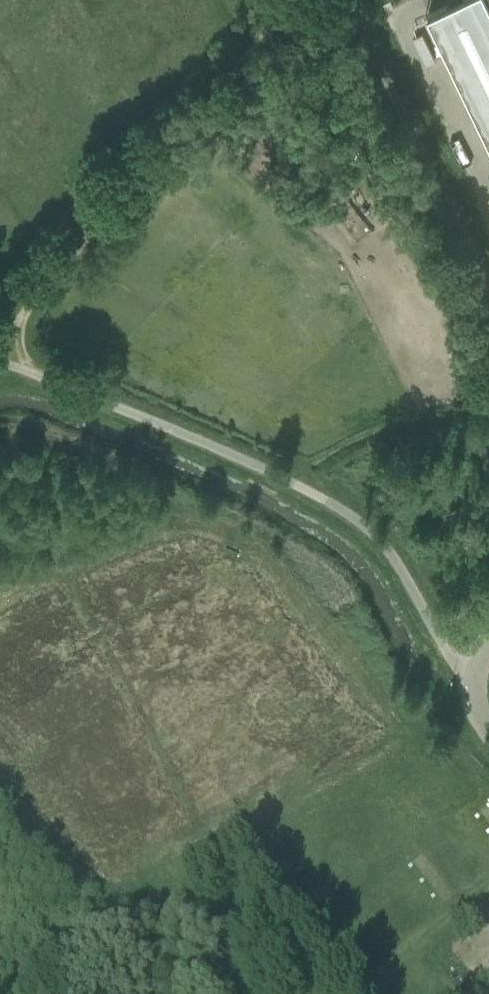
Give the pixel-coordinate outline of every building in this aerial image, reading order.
[(428,15),(488,141),(488,0),(458,0),(428,15)]
